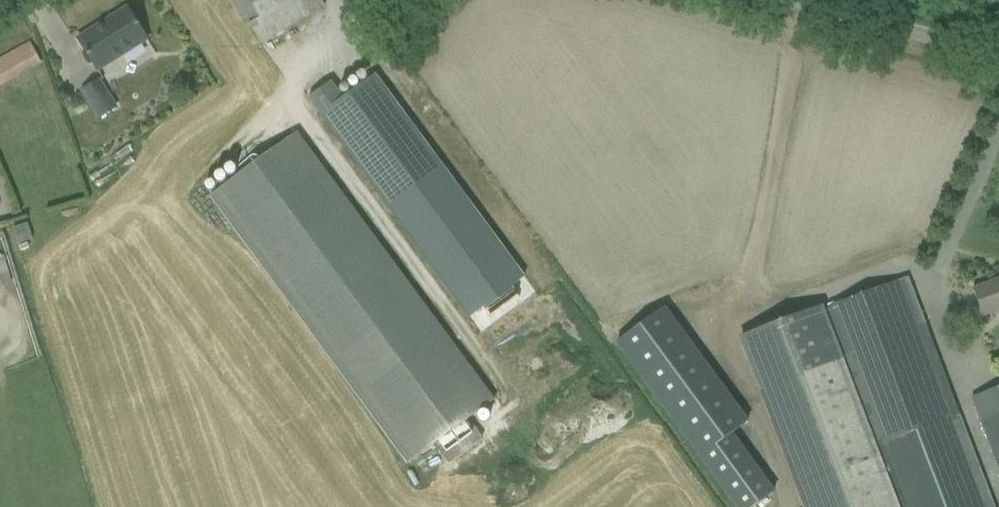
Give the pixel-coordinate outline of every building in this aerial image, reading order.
[(261,44),(325,6),(321,0),(235,0),(261,44)] [(78,39),(98,71),(147,40),(127,8),(78,39)] [(40,62),(31,44),(0,61),(0,84),(40,62)] [(331,81),(308,98),(321,115),(469,317),(484,307),(486,310),(484,311),(490,319),(519,298),(511,287),(525,276),(376,74),(344,98),(331,81)] [(82,91),(100,118),(116,108),(99,81),(82,91)] [(211,195),(409,463),(495,399),(297,132),(211,195)] [(0,257),(0,271),(4,285),(13,283),(4,255),(0,257)] [(907,277),(821,310),(820,307),(741,337),(806,506),(994,506),(907,277)] [(984,317),(998,311),(998,279),(973,289),(984,317)] [(737,506),(751,506),(774,490),(732,432),(748,420),(665,307),(616,343),(737,506)] [(972,398),(998,469),(998,387),(972,398)]
